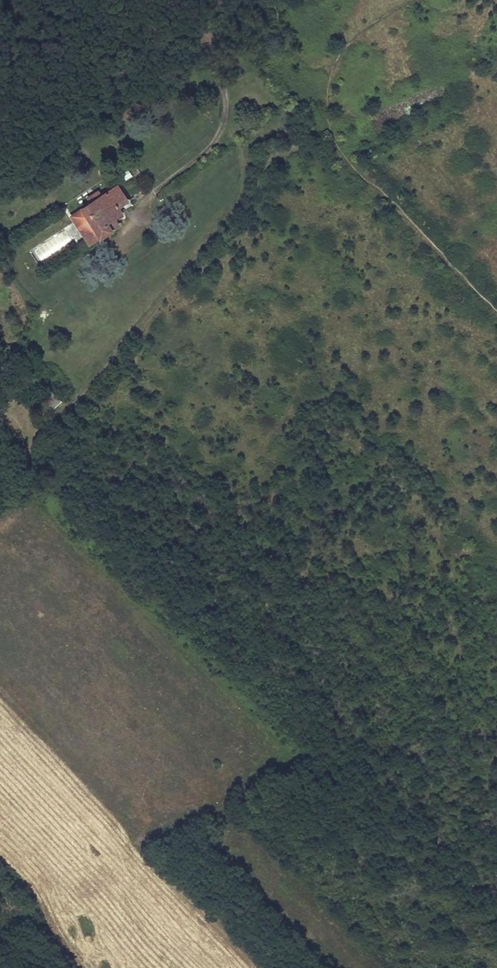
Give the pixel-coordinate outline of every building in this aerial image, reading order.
[(122,212),(121,211),(121,210),(130,204),(117,183),(101,193),(98,189),(88,195),(92,201),(71,214),(89,244),(118,226),(113,218),(122,212)] [(317,483),(319,482),(321,481),(323,485),(332,478),(325,470),(314,480),(317,483)]
